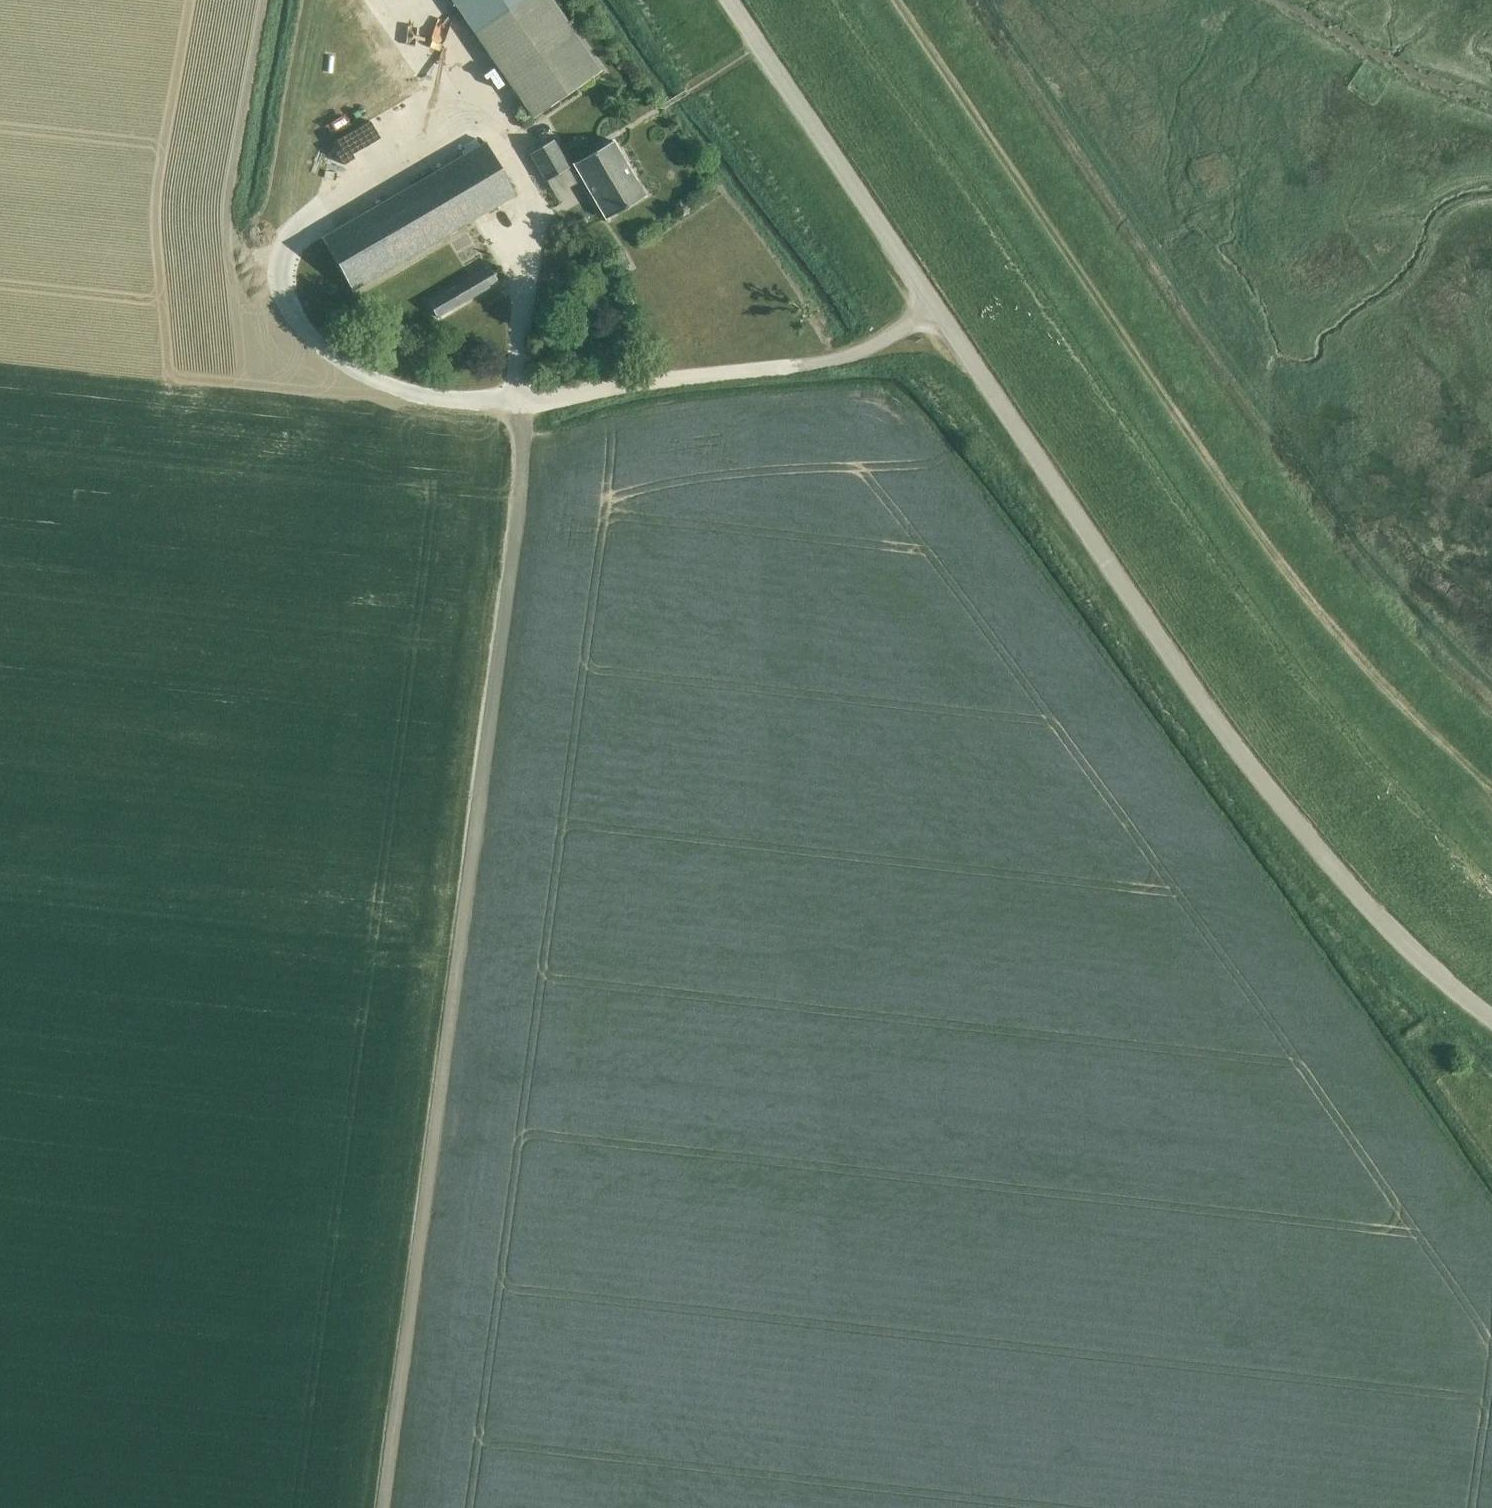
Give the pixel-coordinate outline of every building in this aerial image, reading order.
[(462,15),(475,33),(478,38),(486,50),(532,115),(532,116),(570,89),(598,70),(597,69),(576,38),(550,0),(452,0),(462,15)] [(355,137),(441,89),(424,58),(337,106),(355,137)] [(354,289),(516,195),(484,141),(323,236),(354,289)] [(607,218),(645,194),(613,141),(575,166),(607,218)] [(340,149),(322,145),(315,175),(333,179),(340,149)] [(556,147),(531,159),(544,185),(569,173),(556,147)] [(489,266),(428,302),(437,318),(498,282),(489,266)]
